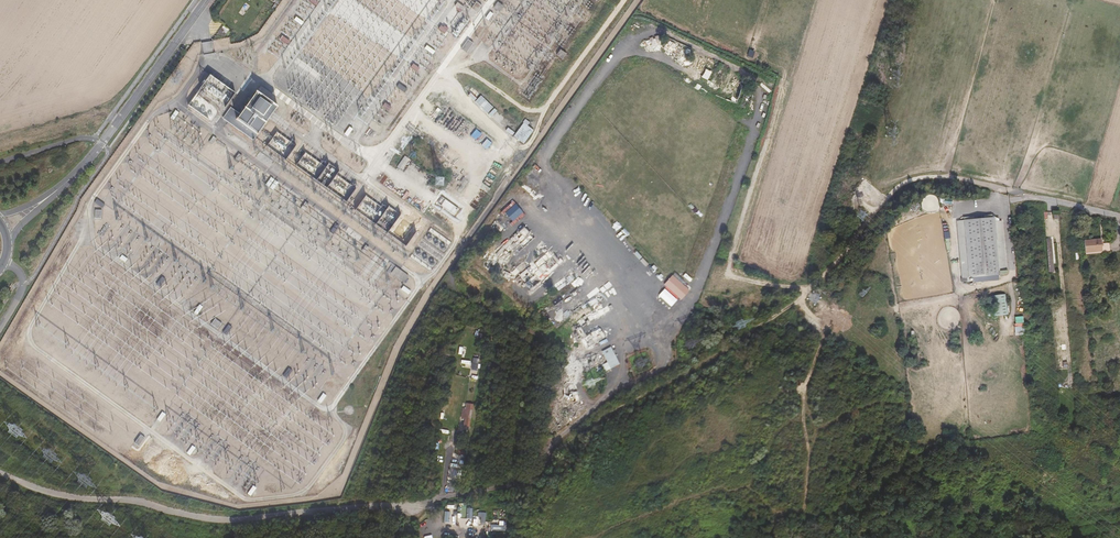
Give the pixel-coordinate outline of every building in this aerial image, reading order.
[(477,1),(471,9),(477,13),(483,5),(477,1)] [(498,2),(494,8),(499,12),(504,6),(498,2)] [(458,3),(455,7),(458,9),(457,10),(460,13),(464,7),(458,3)] [(305,22),(297,16),(294,20),(302,26),(305,22)] [(232,29),(223,25),(217,34),(222,38),(227,37),(232,29)] [(442,25),(438,30),(445,34),(448,30),(442,25)] [(291,41),(283,35),(280,40),(288,45),(291,41)] [(469,39),(461,50),(467,54),(474,43),(469,39)] [(428,45),(425,49),(433,55),(436,51),(428,45)] [(561,49),(557,56),(563,60),(567,53),(561,49)] [(414,64),(412,68),(418,72),(421,68),(414,64)] [(400,84),(397,87),(405,93),(408,90),(400,84)] [(217,94),(217,98),(234,98),(234,85),(214,86),(214,94),(217,94)] [(255,140),(278,106),(257,92),(242,114),(232,108),(224,119),(255,140)] [(476,100),(487,113),(494,107),(482,95),(476,100)] [(386,102),(383,107),(388,111),(391,106),(386,102)] [(179,112),(175,109),(169,117),(173,120),(179,112)] [(528,125),(530,122),(526,119),(514,136),(525,143),(534,130),(528,125)] [(380,127),(372,122),(370,125),(378,131),(380,127)] [(354,129),(350,127),(345,134),(349,136),(354,129)] [(217,139),(213,136),(209,142),(213,145),(217,139)] [(275,180),(272,177),(266,185),(270,188),(275,180)] [(279,183),(276,181),(270,188),(274,191),(279,183)] [(98,199),(95,203),(103,208),(105,205),(98,199)] [(503,211),(515,224),(526,214),(513,201),(503,211)] [(962,220),(954,220),(959,278),(958,278),(958,282),(966,281),(966,278),(1003,274),(999,221),(996,221),(996,218),(989,216),(989,215),(981,215),(981,218),(971,219),(971,216),(962,217),(962,220)] [(340,227),(336,224),(330,233),(335,235),(340,227)] [(529,233),(525,228),(520,231),(524,237),(529,233)] [(1094,250),(1093,237),(1079,238),(1080,251),(1094,250)] [(405,283),(409,276),(397,268),(393,275),(405,283)] [(675,273),(664,284),(680,299),(691,289),(675,273)] [(166,279),(162,277),(156,285),(160,287),(166,279)] [(404,287),(402,290),(409,296),(412,292),(404,287)] [(597,301),(593,293),(587,296),(591,304),(597,301)] [(1003,294),(987,296),(990,316),(1005,314),(1003,294)] [(203,307),(200,305),(195,312),(198,314),(203,307)] [(222,324),(216,319),(211,324),(218,329),(222,324)] [(1024,323),(1015,323),(1015,335),(1024,335),(1024,323)] [(233,328),(229,325),(223,333),(227,336),(233,328)] [(605,371),(620,364),(612,346),(602,351),(608,362),(602,365),(605,371)] [(293,371),(289,368),(283,376),(288,379),(293,371)] [(326,396),(323,393),(317,401),(320,403),(326,396)] [(468,424),(472,400),(465,399),(464,406),(465,407),(463,415),(462,415),(461,422),(468,424)] [(166,415),(163,412),(157,420),(161,423),(166,415)] [(146,438),(141,435),(135,443),(140,447),(146,438)] [(196,448),(192,446),(187,453),(191,455),(196,448)] [(257,488),(253,486),(248,494),(251,496),(257,488)] [(472,519),(473,508),(464,508),(463,514),(467,514),(467,519),(472,519)]
